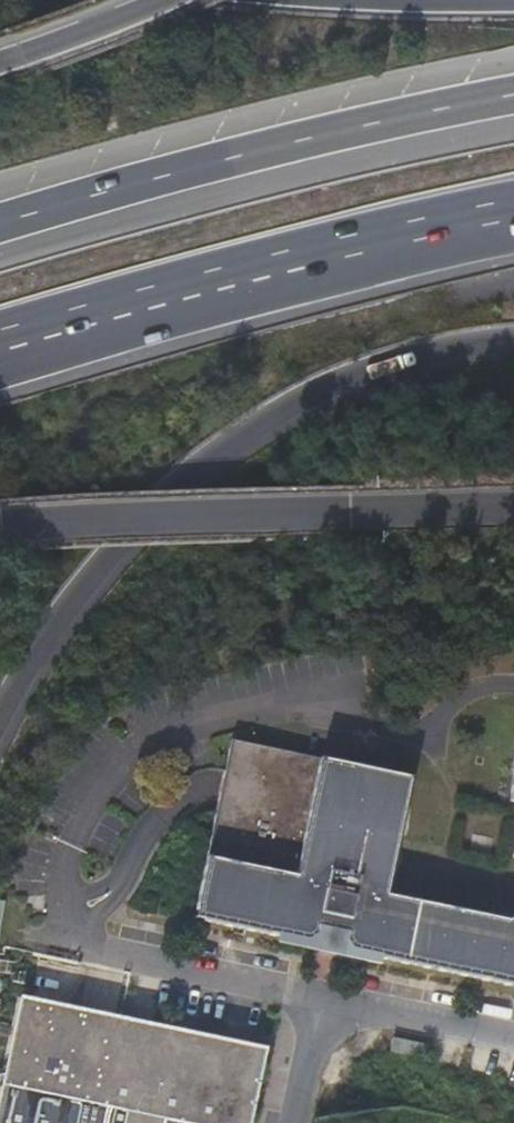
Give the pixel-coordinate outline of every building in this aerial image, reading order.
[(494,914),(375,888),(399,775),(259,743),(232,737),(228,758),(193,919),(304,943),(315,937),(317,929),(343,935),(342,941),(348,951),(406,964),(513,986),(513,902),(494,914)] [(502,799),(513,801),(513,744),(502,799)] [(23,1002),(0,1110),(0,1122),(245,1122),(260,1052),(23,1002)] [(390,1051),(423,1058),(426,1045),(393,1038),(390,1051)]
